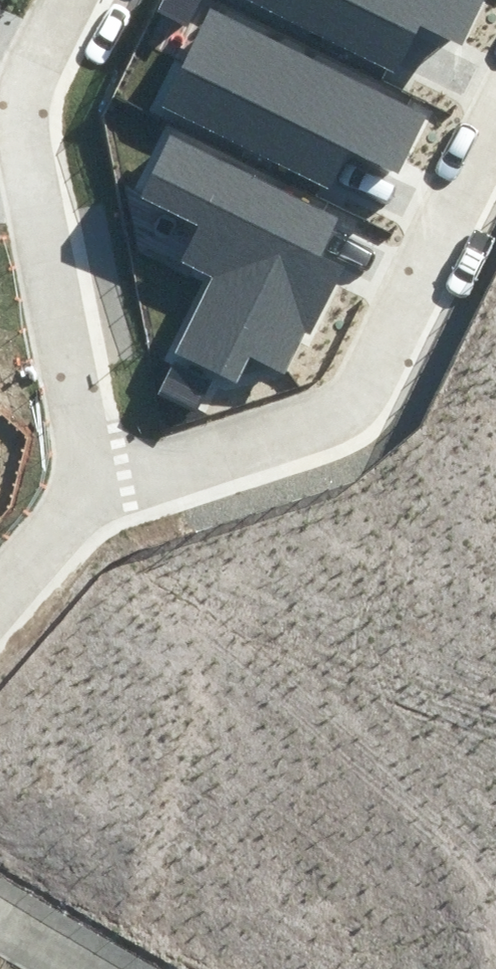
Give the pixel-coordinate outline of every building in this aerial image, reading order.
[(398,68),(420,23),(460,43),(481,0),(260,0),(398,68)] [(421,114),(208,8),(160,103),(334,189),(356,145),(396,165),(421,114)] [(332,217),(174,140),(147,196),(203,223),(185,260),(213,274),(173,355),(237,385),(250,358),(291,377),(347,261),(318,247),(332,217)]
